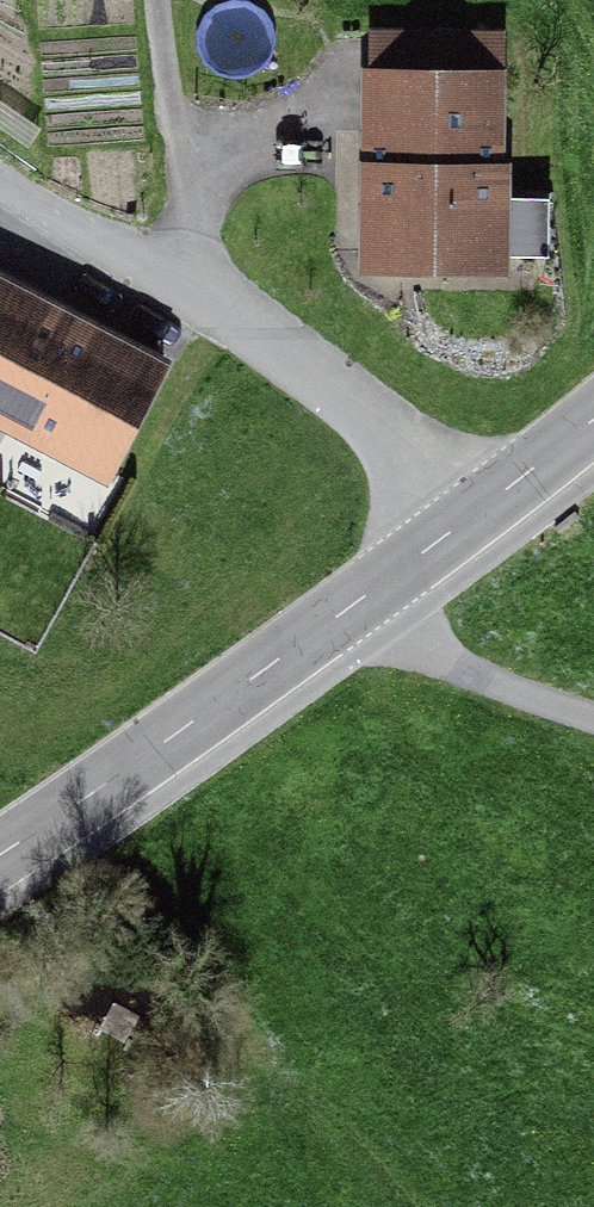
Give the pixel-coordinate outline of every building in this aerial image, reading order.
[(369,27),(369,66),(506,67),(506,29),(369,27)] [(369,66),(360,66),(359,269),(511,271),(511,256),(550,257),(551,197),(511,196),(511,160),(505,160),(506,67),(369,66)] [(0,269),(0,427),(108,482),(173,357),(0,269)]
